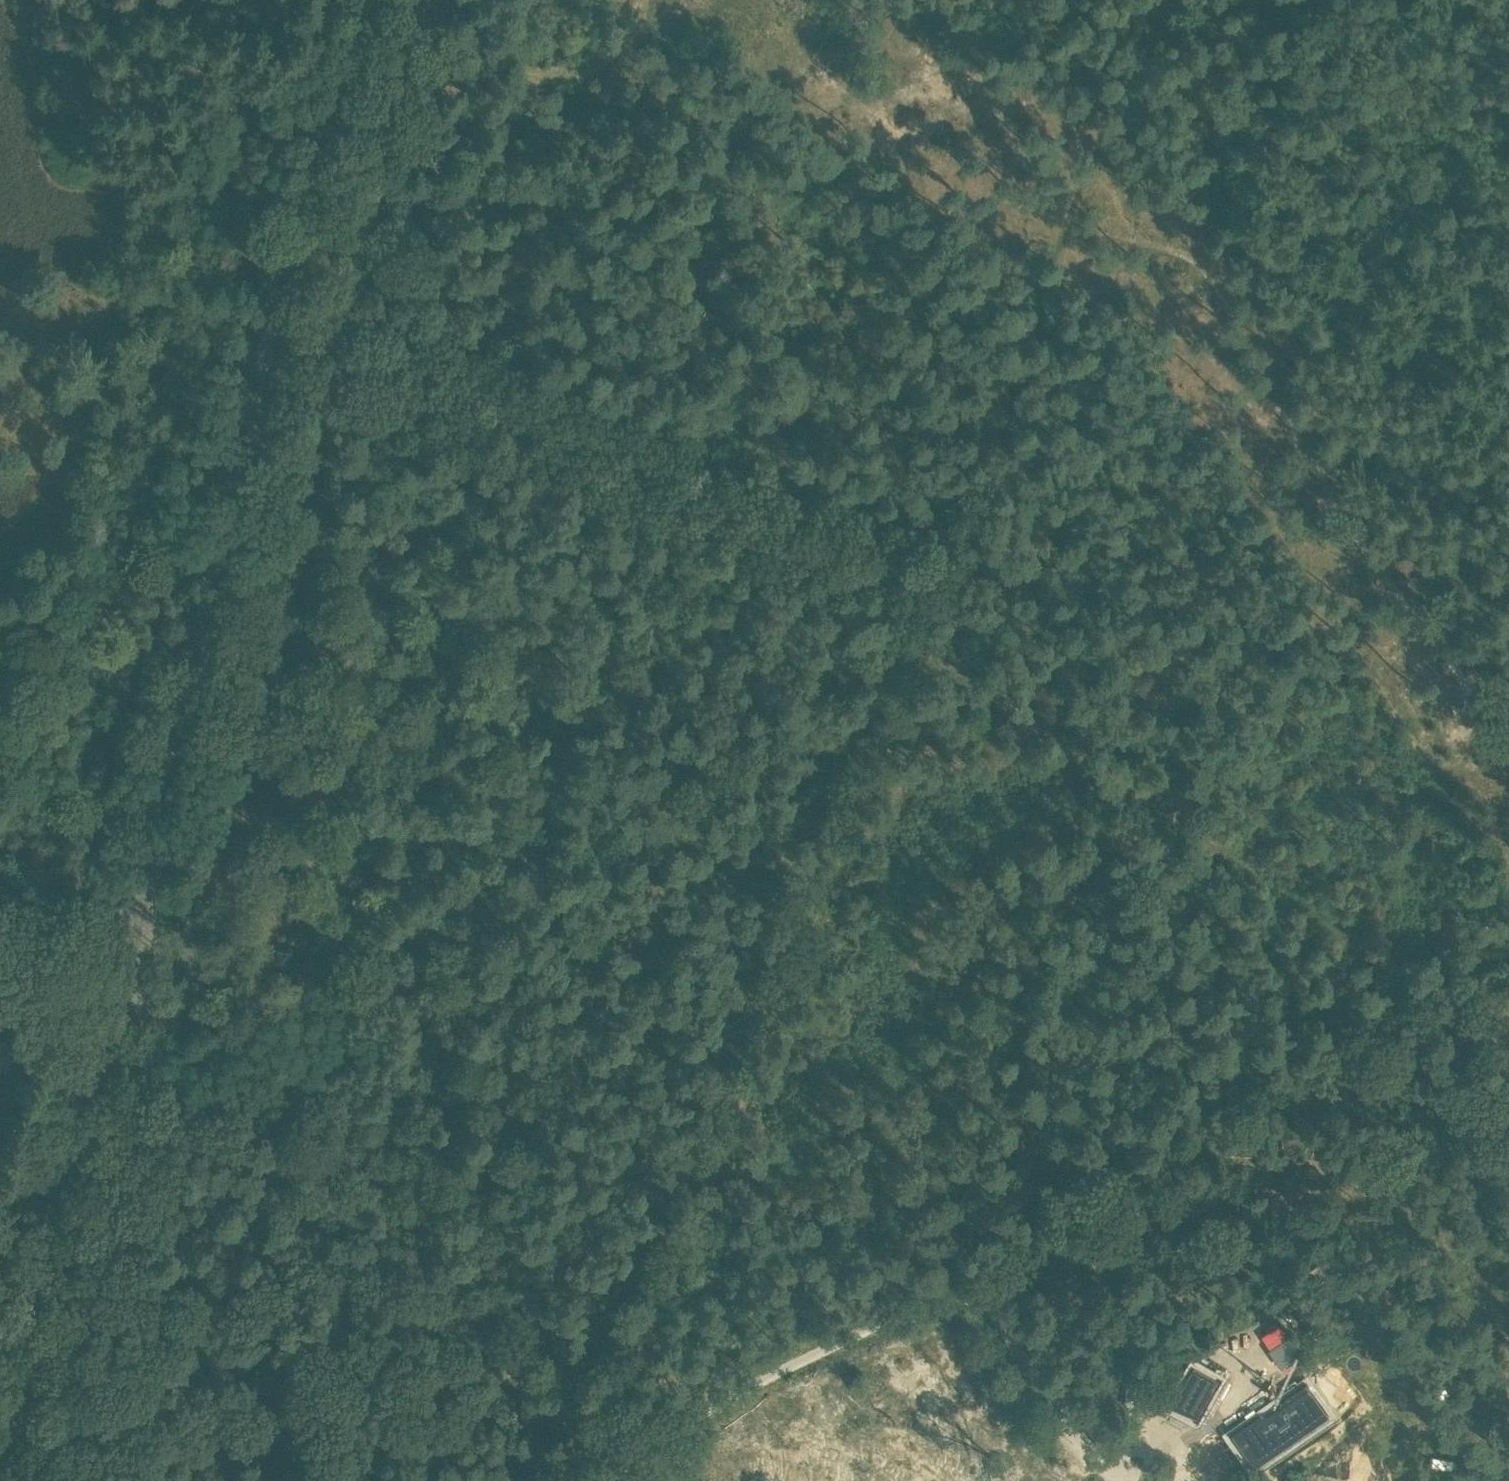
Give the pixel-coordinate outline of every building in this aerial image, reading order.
[(28,1049),(31,1037),(22,1035),(19,1046),(28,1049)] [(1192,1369),(1175,1400),(1192,1409),(1209,1379),(1192,1369)] [(1262,1414),(1241,1428),(1254,1446),(1254,1447),(1255,1448),(1256,1449),(1257,1449),(1257,1450),(1258,1451),(1259,1451),(1260,1451),(1261,1452),(1262,1452),(1263,1452),(1264,1452),(1265,1452),(1267,1452),(1268,1451),(1269,1451),(1270,1450),(1271,1449),(1272,1449),(1273,1448),(1273,1447),(1274,1446),(1275,1445),(1277,1443),(1279,1441),(1280,1440),(1282,1438),(1284,1437),(1286,1436),(1289,1435),(1291,1435),(1293,1434),(1296,1434),(1298,1434),(1300,1433),(1301,1433),(1303,1432),(1305,1431),(1307,1429),(1308,1428),(1310,1426),(1311,1425),(1312,1423),(1313,1421),(1314,1419),(1314,1417),(1315,1415),(1315,1413),(1315,1411),(1315,1409),(1315,1407),(1314,1405),(1314,1403),(1313,1401),(1312,1400),(1302,1386),(1283,1399),(1282,1401),(1282,1402),(1280,1404),(1279,1406),(1278,1407),(1277,1408),(1275,1409),(1273,1411),(1272,1411),(1270,1412),(1268,1413),(1266,1413),(1264,1413),(1262,1414)]
